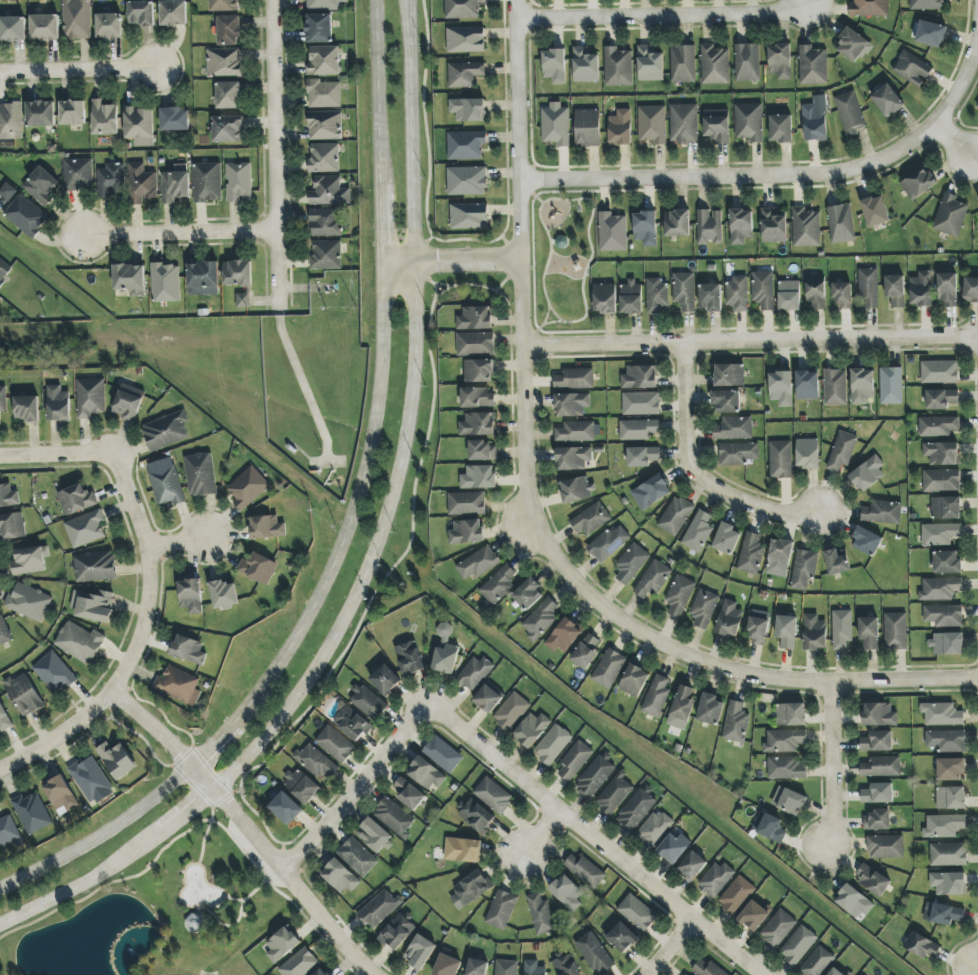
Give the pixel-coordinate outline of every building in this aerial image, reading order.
[(91,0),(63,0),(64,40),(92,39),(91,0)] [(211,11),(241,11),(240,0),(210,0),(211,11)] [(348,0),(306,0),(306,9),(340,9),(340,3),(348,2),(348,0)] [(445,18),(480,18),(479,3),(484,3),(484,0),(445,0),(445,18)] [(854,3),(849,3),(850,16),(889,16),(888,0),(854,0),(854,3)] [(911,10),(944,9),(944,0),(910,0),(911,10)] [(154,1),(129,2),(129,26),(154,25),(154,1)] [(161,1),(161,26),(187,26),(187,1),(161,1)] [(97,14),(98,38),(123,38),(122,14),(97,14)] [(307,43),(333,43),(332,14),(307,15),(307,43)] [(31,40),(59,40),(59,15),(31,15),(31,40)] [(0,17),(0,42),(26,42),(25,16),(0,17)] [(218,45),(240,45),(240,16),(218,16),(218,45)] [(915,42),(943,48),(947,26),(919,21),(915,42)] [(872,44),(847,26),(838,39),(843,42),(837,50),(857,65),(872,44)] [(484,27),(446,28),(447,53),(485,52),(484,27)] [(729,49),(714,49),(714,44),(701,44),(702,84),(730,84),(729,49)] [(735,81),(760,81),(759,44),(735,44),(735,81)] [(663,53),(654,54),(653,45),(638,46),(639,81),(664,80),(663,53)] [(695,45),(671,46),(672,83),(695,82),(695,45)] [(791,45),(768,45),(769,73),(777,73),(778,80),(792,79),(791,45)] [(828,84),(827,49),(813,50),(813,45),(799,45),(800,84),(828,84)] [(307,75),(341,75),(340,46),(311,46),(311,61),(306,61),(307,75)] [(632,51),(617,51),(617,46),(604,47),(605,86),(633,85),(632,51)] [(599,81),(599,55),(587,55),(587,47),(573,47),(574,82),(599,81)] [(207,49),(207,77),(241,76),(241,48),(207,49)] [(565,49),(543,50),(543,78),(552,78),(552,85),(566,85),(565,49)] [(926,79),(933,67),(904,49),(891,71),(918,87),(924,78),(926,79)] [(485,62),(448,63),(449,88),(474,88),(474,76),(486,76),(485,62)] [(341,82),(320,83),(320,79),(307,79),(308,108),(342,107),(341,82)] [(217,109),(241,108),(241,82),(217,82),(217,109)] [(888,119),(906,105),(888,83),(870,97),(888,119)] [(834,97),(847,137),(859,133),(857,130),(867,127),(854,90),(834,97)] [(93,135),(118,134),(118,105),(105,105),(105,99),(93,99),(93,135)] [(450,100),(450,113),(456,113),(456,122),(486,121),(485,99),(450,100)] [(55,127),(55,101),(27,101),(27,127),(55,127)] [(85,101),(60,101),(61,125),(86,125),(85,101)] [(541,108),(542,143),(556,142),(556,147),(569,147),(569,108),(561,108),(561,102),(549,102),(549,108),(541,108)] [(23,139),(22,103),(0,104),(0,139),(23,139)] [(817,110),(816,103),(801,105),(806,142),(829,139),(825,109),(817,110)] [(698,104),(670,105),(671,144),(699,143),(698,104)] [(735,104),(735,138),(750,138),(750,143),(763,143),(762,104),(735,104)] [(666,145),(666,106),(638,106),(639,141),(653,140),(653,145),(666,145)] [(154,146),(153,108),(125,108),(125,139),(134,139),(134,147),(154,146)] [(190,130),(189,108),(161,109),(161,131),(190,130)] [(575,110),(576,147),(601,146),(600,109),(575,110)] [(609,117),(610,145),(632,145),(631,109),(617,109),(617,116),(609,117)] [(729,144),(730,110),(705,109),(704,136),(714,137),(714,144),(729,144)] [(343,139),(342,111),(308,112),(309,140),(343,139)] [(792,115),(770,115),(770,143),(793,142),(792,115)] [(213,143),(243,142),(243,116),(213,117),(213,143)] [(482,160),(482,144),(487,144),(487,131),(447,132),(448,160),(482,160)] [(308,172),(340,172),(339,143),(310,144),(311,158),(308,158),(308,172)] [(64,160),(65,191),(93,190),(92,159),(64,160)] [(106,169),(98,169),(98,196),(124,196),(125,164),(106,163),(106,169)] [(144,163),(129,163),(130,205),(142,204),(142,199),(158,198),(157,172),(145,173),(144,163)] [(193,164),(195,202),(222,201),(221,163),(193,164)] [(252,198),(251,163),(227,164),(227,202),(240,202),(240,198),(252,198)] [(190,197),(189,164),(174,164),(175,172),(161,172),(162,204),(175,204),(175,198),(190,197)] [(51,193),(60,183),(41,165),(22,186),(46,208),(55,197),(51,193)] [(911,200),(937,185),(926,166),(900,181),(911,200)] [(487,167),(447,168),(448,195),(488,194),(487,167)] [(352,204),(351,188),(341,188),(341,176),(315,176),(315,191),(309,192),(309,205),(352,204)] [(8,202),(18,191),(7,182),(0,190),(0,195),(8,202)] [(932,229),(958,238),(969,206),(956,201),(957,196),(945,192),(932,229)] [(50,218),(21,194),(3,215),(32,239),(50,218)] [(889,222),(884,196),(862,200),(867,227),(889,222)] [(450,205),(451,229),(489,228),(488,204),(450,205)] [(851,204),(827,206),(831,244),(855,241),(851,204)] [(793,247),(821,246),(820,212),(805,212),(805,207),(792,207),(793,247)] [(312,236),(340,236),(340,209),(309,209),(309,221),(312,221),(312,236)] [(762,242),(787,242),(787,209),(762,209),(762,242)] [(711,211),(711,210),(697,210),(698,245),(708,245),(708,243),(722,242),(722,211),(711,211)] [(753,238),(753,210),(731,210),(732,245),(745,245),(745,238),(753,238)] [(690,211),(665,211),(666,237),(690,236),(690,211)] [(612,217),(612,212),(598,212),(599,251),(627,251),(627,217),(612,217)] [(657,212),(634,212),(634,240),(644,240),(644,247),(656,247),(657,212)] [(312,270),(342,269),(341,241),(311,241),(312,270)] [(14,269),(0,258),(0,286),(14,269)] [(224,261),(223,286),(252,286),(252,261),(224,261)] [(219,262),(187,263),(188,295),(219,295),(219,262)] [(179,263),(151,264),(152,302),(180,301),(179,263)] [(114,290),(130,289),(130,297),(146,297),(145,264),(114,265),(114,290)] [(859,300),(865,300),(865,308),(878,308),(878,268),(859,269),(859,300)] [(919,278),(910,278),(911,307),(933,306),(932,271),(918,271),(919,278)] [(774,311),(774,272),(752,272),(752,302),(761,302),(761,311),(774,311)] [(694,273),(673,273),(673,304),(681,304),(682,313),(695,312),(694,273)] [(958,274),(938,273),(938,304),(957,305),(958,274)] [(905,308),(904,276),(885,276),(886,298),(891,298),(891,308),(905,308)] [(808,310),(826,310),(825,277),(808,277),(808,310)] [(641,314),(640,278),(628,279),(628,285),(620,285),(621,314),(641,314)] [(727,305),(733,305),(734,312),(748,312),(748,278),(726,278),(727,305)] [(977,303),(977,278),(964,278),(963,302),(977,303)] [(647,313),(661,313),(661,307),(669,306),(668,279),(646,280),(647,313)] [(800,310),(800,281),(779,281),(779,310),(800,310)] [(852,310),(852,283),(832,283),(832,299),(838,299),(838,310),(852,310)] [(616,284),(594,285),(594,314),(616,313),(616,284)] [(721,284),(699,284),(700,311),(722,310),(721,284)] [(457,330),(491,329),(491,307),(463,307),(463,316),(457,316),(457,330)] [(457,334),(458,355),(495,354),(494,332),(457,334)] [(494,382),(493,359),(465,360),(465,383),(494,382)] [(958,383),(958,361),(921,361),(922,383),(958,383)] [(744,386),(744,365),(714,364),(714,386),(744,386)] [(656,366),(627,366),(627,375),(622,375),(621,388),(656,389),(656,366)] [(903,404),(902,367),(880,368),(881,404),(903,404)] [(594,388),(594,368),(563,369),(563,375),(554,375),(554,388),(594,388)] [(824,406),(847,405),(847,369),(824,370),(824,406)] [(852,405),(866,405),(866,398),(874,398),(874,369),(851,370),(852,405)] [(797,400),(820,399),(819,371),(796,371),(797,400)] [(792,407),(792,372),(770,372),(770,401),(779,401),(779,407),(792,407)] [(78,419),(92,419),(92,413),(105,413),(105,378),(77,379),(78,419)] [(71,421),(70,392),(61,392),(61,385),(47,385),(48,421),(71,421)] [(144,393),(120,386),(111,414),(135,422),(144,393)] [(461,390),(462,408),(496,407),(496,389),(461,390)] [(959,389),(926,390),(927,410),(948,409),(948,404),(959,404),(959,389)] [(740,413),(740,391),(712,391),(712,405),(717,405),(717,413),(740,413)] [(623,415),(660,414),(660,392),(622,393),(623,415)] [(591,393),(556,394),(557,416),(584,416),(584,408),(591,407),(591,393)] [(15,421),(40,420),(39,396),(14,397),(15,421)] [(149,451),(189,440),(184,422),(188,421),(186,411),(141,423),(149,451)] [(459,435),(493,435),(494,413),(466,413),(466,422),(459,422),(459,435)] [(752,417),(722,417),(722,426),(713,426),(713,439),(752,439),(752,417)] [(920,437),(950,437),(950,431),(959,431),(959,417),(920,418),(920,437)] [(620,440),(651,440),(651,434),(660,434),(660,420),(620,420),(620,440)] [(555,441),(595,441),(595,422),(563,422),(564,428),(555,428),(555,441)] [(843,464),(848,466),(859,437),(840,430),(826,468),(839,473),(843,464)] [(819,439),(796,439),(797,470),(819,469),(819,439)] [(792,441),(770,441),(771,479),(792,478),(792,441)] [(496,442),(469,442),(470,460),(496,460),(496,442)] [(960,465),(959,442),(923,443),(923,456),(930,456),(930,465),(960,465)] [(719,444),(720,466),(746,465),(746,459),(760,459),(759,443),(719,444)] [(556,448),(557,470),(586,470),(586,462),(592,462),(592,447),(556,448)] [(660,447),(628,448),(628,467),(650,467),(650,460),(660,460),(660,447)] [(218,493),(212,452),(184,456),(190,497),(218,493)] [(884,475),(879,469),(885,464),(875,453),(848,477),(863,494),(884,475)] [(186,502),(175,464),(148,473),(158,506),(173,501),(174,506),(186,502)] [(226,489),(236,499),(233,503),(242,512),(271,485),(252,465),(226,489)] [(495,488),(495,465),(467,466),(467,474),(460,474),(461,488),(495,488)] [(923,470),(923,492),(960,491),(960,470),(923,470)] [(630,492),(642,511),(673,492),(661,473),(630,492)] [(559,481),(563,504),(596,498),(593,483),(588,484),(587,476),(559,481)] [(12,491),(11,484),(0,485),(0,507),(20,505),(19,491),(12,491)] [(65,516),(99,505),(94,489),(85,492),(82,484),(58,492),(65,516)] [(485,492),(448,493),(448,515),(485,514),(485,492)] [(678,538),(694,504),(674,495),(658,528),(678,538)] [(961,519),(961,497),(931,498),(932,519),(961,519)] [(862,507),(860,521),(900,525),(902,503),(872,500),(871,508),(862,507)] [(583,530),(587,536),(612,519),(600,501),(569,522),(577,533),(583,530)] [(74,549),(106,537),(100,523),(105,521),(101,509),(64,523),(74,549)] [(712,515),(698,509),(681,545),(701,554),(713,527),(708,524),(712,515)] [(26,538),(23,513),(0,515),(0,540),(26,538)] [(285,523),(278,523),(277,516),(249,517),(250,539),(286,537),(285,523)] [(448,532),(450,545),(484,540),(481,518),(454,522),(455,531),(448,532)] [(741,529),(720,524),(714,549),(735,555),(741,529)] [(922,525),(922,546),(952,546),(952,538),(962,537),(961,524),(922,525)] [(632,539),(621,525),(611,533),(609,530),(587,546),(600,563),(632,539)] [(856,539),(853,547),(874,557),(883,538),(858,525),(852,537),(856,539)] [(760,535),(747,531),(737,569),(758,575),(766,546),(758,544),(760,535)] [(790,570),(793,541),(772,539),(768,568),(790,570)] [(616,578),(626,586),(651,556),(634,542),(614,566),(621,571),(616,578)] [(501,563),(489,544),(455,566),(464,580),(474,574),(477,579),(501,563)] [(13,576),(46,570),(44,558),(50,557),(48,545),(15,551),(17,560),(11,561),(13,576)] [(847,555),(840,557),(837,548),(823,551),(830,576),(851,570),(847,555)] [(817,552),(797,549),(791,589),(811,592),(817,552)] [(76,582),(117,579),(114,551),(74,554),(76,582)] [(963,573),(962,559),(957,559),(957,551),(934,552),(934,573),(963,573)] [(269,586),(278,563),(254,552),(250,561),(244,558),(238,573),(269,586)] [(633,592),(645,599),(651,590),(658,594),(673,570),(655,559),(633,592)] [(509,579),(516,573),(507,563),(478,590),(493,606),(515,586),(509,579)] [(667,613),(681,619),(697,583),(677,574),(665,600),(672,603),(667,613)] [(545,593),(529,578),(512,597),(527,612),(545,593)] [(962,578),(923,579),(923,592),(919,592),(919,601),(954,600),(953,592),(962,591),(962,578)] [(202,614),(201,579),(179,580),(180,608),(189,608),(189,614),(202,614)] [(209,582),(214,610),(239,605),(235,584),(226,585),(225,579),(209,582)] [(44,623),(53,596),(17,583),(13,595),(9,593),(4,609),(44,623)] [(689,616),(696,619),(694,625),(706,631),(721,597),(700,588),(689,616)] [(116,593),(100,590),(99,596),(76,591),(71,616),(110,624),(116,593)] [(520,627),(536,642),(558,618),(553,613),(559,606),(548,596),(520,627)] [(736,609),(738,602),(725,598),(715,632),(736,638),(744,612),(736,609)] [(963,605),(924,606),(924,622),(935,622),(935,627),(963,627),(963,605)] [(746,643),(764,646),(771,613),(753,610),(746,643)] [(852,610),(833,611),(833,651),(847,651),(847,642),(853,641),(852,610)] [(906,613),(884,613),(885,650),(907,649),(906,613)] [(804,650),(827,650),(827,621),(818,621),(818,615),(804,614),(804,650)] [(13,642),(4,615),(0,616),(0,646),(13,642)] [(781,638),(780,648),(794,650),(798,617),(778,615),(775,637),(781,638)] [(559,648),(566,653),(584,631),(566,616),(544,644),(555,652),(559,648)] [(879,617),(859,618),(860,640),(864,640),(865,650),(879,650),(879,617)] [(54,645),(89,666),(106,636),(94,629),(91,634),(68,620),(54,645)] [(435,631),(445,640),(455,631),(444,621),(435,631)] [(586,670),(603,642),(588,633),(570,660),(586,670)] [(964,654),(963,633),(930,634),(931,648),(933,648),(934,655),(964,654)] [(169,655),(203,666),(207,653),(201,652),(204,642),(175,634),(169,655)] [(426,670),(416,640),(395,646),(405,677),(426,670)] [(453,675),(460,647),(446,643),(445,649),(437,647),(431,669),(453,675)] [(629,659),(609,647),(590,679),(610,691),(629,659)] [(32,667),(56,697),(78,680),(54,650),(32,667)] [(494,667),(476,654),(456,679),(473,693),(494,667)] [(402,681),(385,663),(369,679),(386,697),(402,681)] [(619,690),(640,698),(650,672),(629,664),(619,690)] [(196,689),(200,679),(169,665),(163,678),(158,675),(152,689),(195,707),(202,692),(196,689)] [(45,707),(26,671),(4,682),(23,718),(45,707)] [(660,718),(669,690),(666,689),(669,678),(654,673),(642,712),(660,718)] [(359,684),(348,701),(376,720),(388,703),(359,684)] [(503,697),(485,684),(473,701),(491,714),(503,697)] [(690,699),(694,688),(680,684),(670,716),(689,722),(696,701),(690,699)] [(510,732),(531,704),(513,691),(492,719),(510,732)] [(697,720),(719,726),(725,703),(717,701),(718,696),(704,692),(697,720)] [(0,700),(0,730),(2,733),(14,726),(0,700)] [(744,702),(728,701),(724,740),(746,742),(749,713),(743,713),(744,702)] [(777,726),(806,725),(806,703),(777,704),(777,726)] [(891,703),(862,703),(862,726),(898,725),(898,712),(892,712),(891,703)] [(965,725),(964,711),(954,711),(954,703),(921,703),(921,713),(925,713),(926,725),(965,725)] [(373,723),(345,705),(333,724),(360,742),(373,723)] [(537,718),(531,713),(513,734),(530,749),(552,722),(542,713),(537,718)] [(550,766),(573,736),(556,723),(532,752),(550,766)] [(344,764),(357,746),(328,724),(315,742),(344,764)] [(763,753),(798,753),(798,744),(807,743),(807,730),(768,731),(768,744),(763,744),(763,753)] [(941,753),(966,752),(965,730),(925,731),(926,747),(941,747),(941,753)] [(892,751),(892,731),(870,731),(871,737),(860,738),(861,751),(892,751)] [(464,757),(436,735),(422,751),(451,774),(464,757)] [(563,767),(557,773),(568,783),(595,752),(580,739),(559,763),(563,767)] [(138,768),(123,743),(112,749),(108,742),(97,748),(116,781),(138,768)] [(318,778),(324,772),(332,778),(340,768),(308,742),(294,758),(318,778)] [(114,789),(92,753),(68,768),(90,804),(114,789)] [(589,800),(619,767),(603,753),(573,786),(589,800)] [(439,788),(447,777),(421,756),(407,773),(428,790),(434,784),(439,788)] [(900,756),(870,757),(870,763),(861,763),(861,777),(900,776),(900,756)] [(768,780),(807,779),(807,765),(798,765),(798,757),(768,757),(768,780)] [(962,780),(961,772),(966,772),(966,758),(937,759),(938,781),(962,780)] [(306,805),(321,790),(298,765),(283,780),(306,805)] [(593,802),(610,817),(636,787),(620,773),(593,802)] [(78,808),(65,775),(45,784),(58,816),(78,808)] [(393,787),(401,793),(398,798),(414,812),(427,796),(402,776),(393,787)] [(473,793),(502,814),(515,797),(485,776),(473,793)] [(861,789),(861,803),(893,802),(893,783),(871,784),(872,789),(861,789)] [(799,817),(807,797),(779,785),(771,805),(799,817)] [(632,834),(658,798),(641,786),(615,822),(632,834)] [(936,788),(937,810),(967,809),(966,787),(936,788)] [(288,826),(304,810),(281,789),(266,805),(288,826)] [(53,824),(39,792),(24,799),(23,795),(12,800),(28,836),(53,824)] [(403,839),(417,823),(388,796),(373,812),(403,839)] [(483,835),(496,818),(472,798),(458,815),(483,835)] [(656,809),(635,835),(653,849),(674,823),(656,809)] [(779,828),(782,820),(760,810),(752,830),(782,844),(787,832),(779,828)] [(891,830),(890,811),(864,812),(864,830),(891,830)] [(12,814),(1,819),(0,818),(0,847),(22,838),(12,814)] [(927,816),(927,827),(923,827),(923,838),(957,837),(957,829),(967,829),(966,815),(927,816)] [(380,855),(395,838),(370,817),(355,834),(380,855)] [(657,853),(677,865),(690,842),(670,830),(657,853)] [(904,857),(903,835),(867,836),(868,858),(904,857)] [(379,862),(352,836),(337,852),(364,878),(379,862)] [(482,840),(445,838),(444,861),(481,862),(482,840)] [(967,865),(967,843),(930,844),(930,866),(967,865)] [(691,882),(708,864),(694,850),(677,869),(691,882)] [(563,868),(597,888),(606,872),(581,857),(580,860),(571,854),(563,868)] [(347,887),(352,892),(362,882),(335,857),(320,874),(341,893),(347,887)] [(735,874),(718,860),(697,885),(715,899),(735,874)] [(882,897),(892,881),(864,863),(853,879),(882,897)] [(493,889),(481,869),(448,889),(460,909),(493,889)] [(930,887),(936,887),(936,896),(966,895),(966,872),(930,873),(930,887)] [(583,893),(565,874),(549,888),(572,914),(582,904),(577,899),(583,893)] [(717,902),(734,916),(757,889),(740,874),(717,902)] [(856,918),(861,912),(866,916),(875,905),(848,883),(834,901),(856,918)] [(357,914),(373,931),(402,904),(386,887),(357,914)] [(486,924),(507,931),(518,896),(496,889),(486,924)] [(549,900),(542,902),(540,893),(528,896),(535,935),(555,931),(549,900)] [(659,915),(629,893),(616,911),(645,933),(659,915)] [(755,933),(771,914),(753,899),(738,919),(755,933)] [(966,910),(927,901),(923,920),(951,926),(952,920),(963,923),(966,910)] [(797,921),(779,908),(758,937),(776,950),(797,921)] [(202,935),(207,918),(190,913),(184,930),(202,935)] [(378,937),(395,952),(417,928),(400,913),(378,937)] [(614,931),(608,927),(601,936),(626,954),(639,936),(620,922),(614,931)] [(779,955),(797,967),(818,935),(799,924),(779,955)] [(266,944),(271,950),(266,955),(275,965),(302,941),(287,925),(266,944)] [(616,964),(591,931),(574,943),(597,974),(601,974),(616,964)] [(941,944),(910,932),(903,949),(935,961),(941,944)] [(422,971),(437,945),(418,934),(403,959),(422,971)] [(836,957),(819,944),(798,971),(803,974),(822,974),(836,957)] [(282,974),(306,974),(320,963),(306,946),(278,970),(282,974)] [(441,953),(433,974),(457,974),(463,961),(441,953)] [(573,953),(552,961),(557,974),(580,974),(573,953)] [(489,962),(470,958),(466,974),(486,974),(489,962)] [(710,961),(708,964),(700,959),(691,971),(696,974),(730,974),(710,961)] [(496,960),(495,974),(517,974),(518,961),(496,960)] [(538,967),(538,960),(525,960),(525,974),(547,974),(547,967),(538,967)] [(833,967),(828,974),(845,974),(833,967)]
